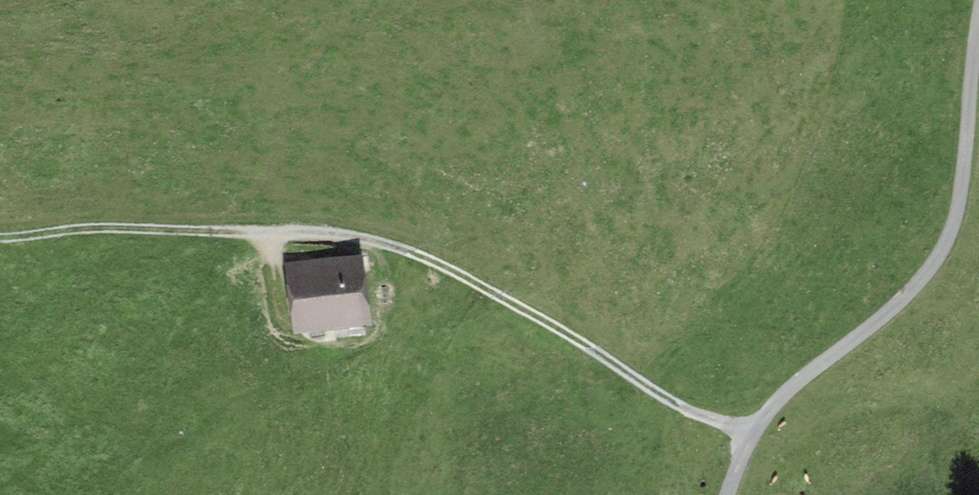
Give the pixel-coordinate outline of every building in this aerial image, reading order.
[(372,322),(363,250),(283,260),(292,332),(372,322)]
